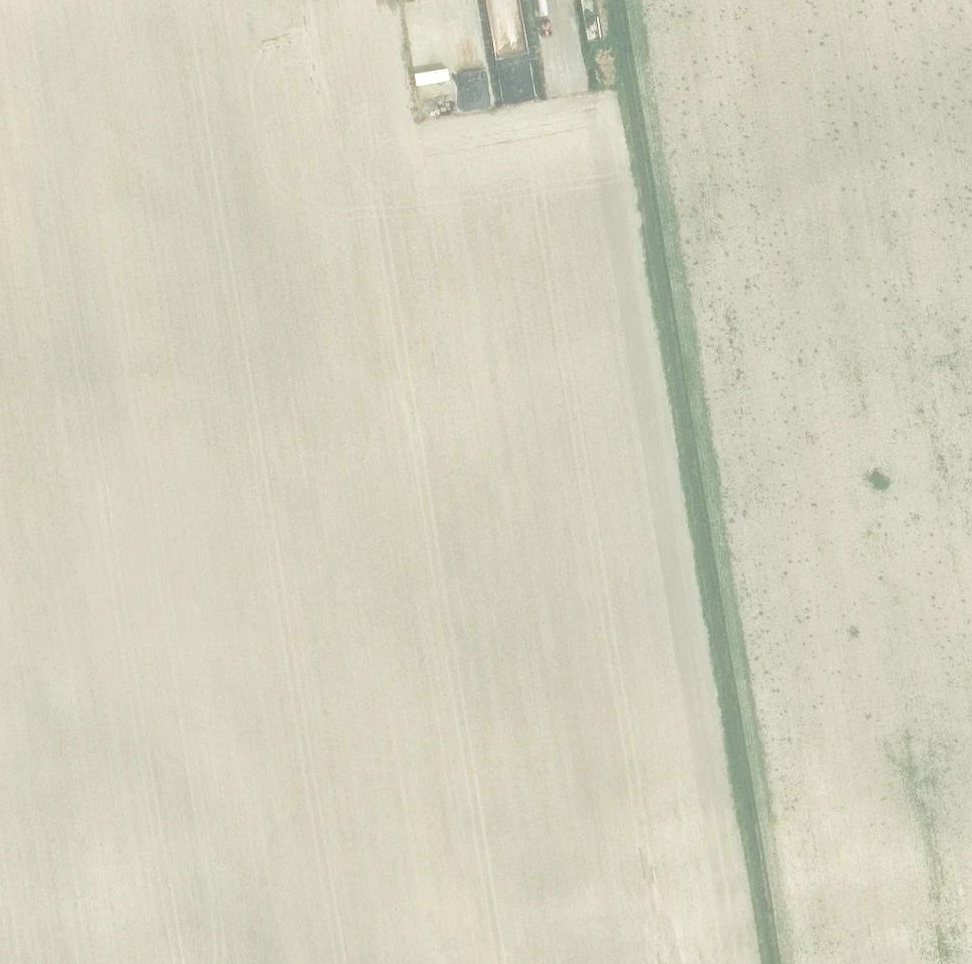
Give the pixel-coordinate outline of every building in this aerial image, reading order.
[(464,29),(465,85),(488,84),(486,28),(464,29)] [(523,28),(507,28),(508,60),(524,60),(523,28)]
